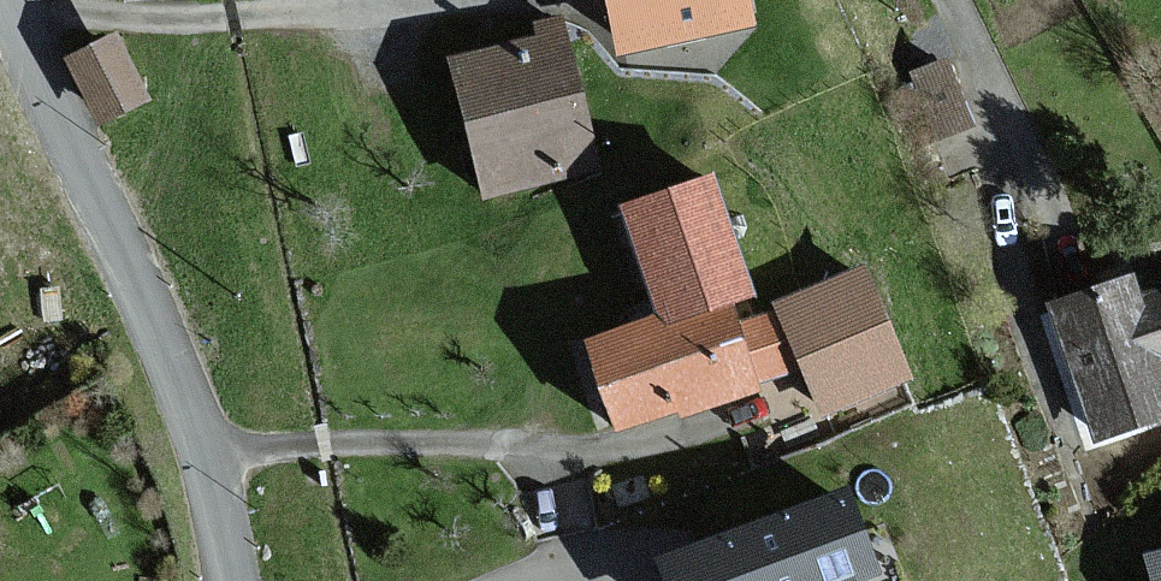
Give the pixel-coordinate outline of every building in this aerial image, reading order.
[(605,58),(738,31),(732,0),(593,0),(605,58)] [(530,46),(445,65),(475,202),(589,177),(555,25),(526,31),(530,46)] [(119,49),(114,40),(69,66),(106,132),(151,106),(119,49)] [(738,300),(694,177),(605,209),(645,320),(571,347),(605,442),(787,377),(802,418),(887,388),(846,275),(724,318),(720,307),(738,300)] [(1041,305),(1083,447),(1160,424),(1160,423),(1150,385),(1160,382),(1160,292),(1129,301),(1123,281),(1041,305)] [(836,496),(646,567),(651,580),(848,580),(866,574),(836,496)] [(1152,558),(1158,580),(1160,580),(1160,556),(1152,558)]
